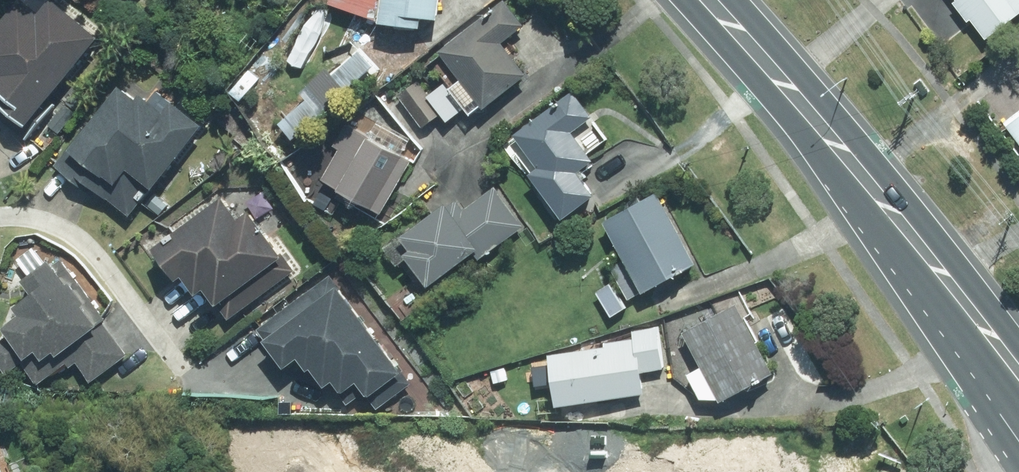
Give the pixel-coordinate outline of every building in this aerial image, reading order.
[(106,38),(57,0),(45,16),(26,1),(0,33),(0,77),(1,79),(0,80),(0,90),(12,99),(0,115),(0,116),(31,141),(57,108),(54,105),(106,38)] [(386,25),(426,28),(427,20),(445,21),(446,0),(389,0),(386,25)] [(981,39),(1018,11),(1018,0),(952,0),(981,39)] [(507,2),(443,52),(489,111),(532,78),(506,46),(528,28),(507,2)] [(270,69),(259,60),(240,80),(251,90),(270,69)] [(445,115),(420,82),(400,97),(425,130),(445,115)] [(158,192),(207,127),(176,104),(168,114),(145,96),(141,102),(124,89),(91,132),(84,127),(55,166),(92,195),(96,190),(132,217),(154,188),(158,192)] [(598,119),(576,93),(519,138),(545,170),(536,178),(572,222),(602,198),(589,183),(593,180),(587,173),(600,163),(578,135),(598,119)] [(59,133),(75,112),(65,104),(49,125),(59,133)] [(997,122),(1018,151),(1018,106),(997,122)] [(378,213),(407,159),(348,128),(337,149),(343,153),(326,184),(378,213)] [(479,258),(483,263),(526,230),(496,190),(467,211),(460,202),(452,208),(451,207),(408,239),(418,253),(411,257),(436,290),(479,258)] [(700,266),(660,194),(644,203),(641,198),(628,205),(630,210),(608,223),(627,259),(612,267),(630,300),(646,291),(647,295),(700,266)] [(228,319),(296,270),(255,213),(243,221),(227,200),(157,250),(180,282),(186,277),(200,295),(207,290),(228,319)] [(61,256),(54,262),(39,244),(20,260),(44,288),(26,304),(30,309),(10,326),(12,329),(0,340),(0,355),(16,373),(31,360),(49,380),(69,362),(73,366),(82,357),(101,378),(134,349),(108,319),(113,315),(61,256)] [(333,273),(263,325),(293,365),(308,354),(321,371),(324,369),(339,389),(348,382),(357,395),(371,385),(384,403),(413,381),(405,369),(410,366),(345,280),(341,283),(333,273)] [(726,399),(777,371),(739,301),(688,330),(726,399)] [(562,403),(647,392),(644,370),(665,367),(659,326),(635,329),(636,337),(608,341),(608,345),(555,352),(562,403)] [(23,383),(2,381),(0,407),(20,409),(23,383)] [(355,436),(254,431),(255,427),(226,426),(223,471),(353,471),(355,436)] [(577,436),(537,463),(543,471),(602,471),(577,436)]
